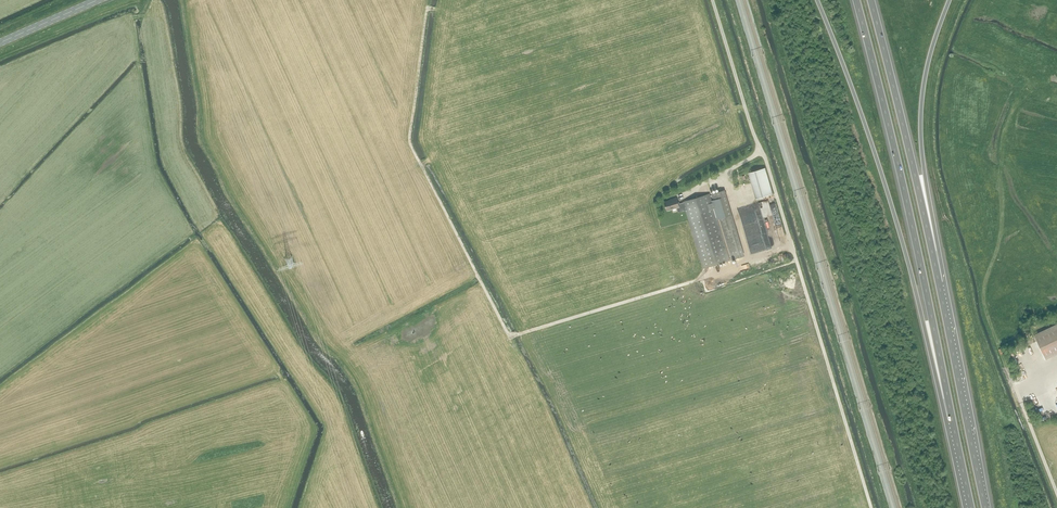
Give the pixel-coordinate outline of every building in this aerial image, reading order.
[(756,199),(773,194),(766,168),(748,173),(756,199)] [(711,197),(713,196),(730,252),(732,259),(743,256),(740,249),(730,216),(732,215),(724,190),(712,194),(712,195),(710,195),(710,194),(683,202),(679,204),(677,198),(672,199),(672,200),(665,202),(667,211),(677,207),(679,212),(686,210),(703,268),(730,260),(711,197)] [(741,218),(756,216),(754,205),(739,207),(741,218)] [(765,215),(758,216),(767,249),(772,248),(771,241),(774,240),(769,219),(766,220),(765,215)] [(1056,354),(1056,324),(1034,335),(1046,359),(1056,354)]
